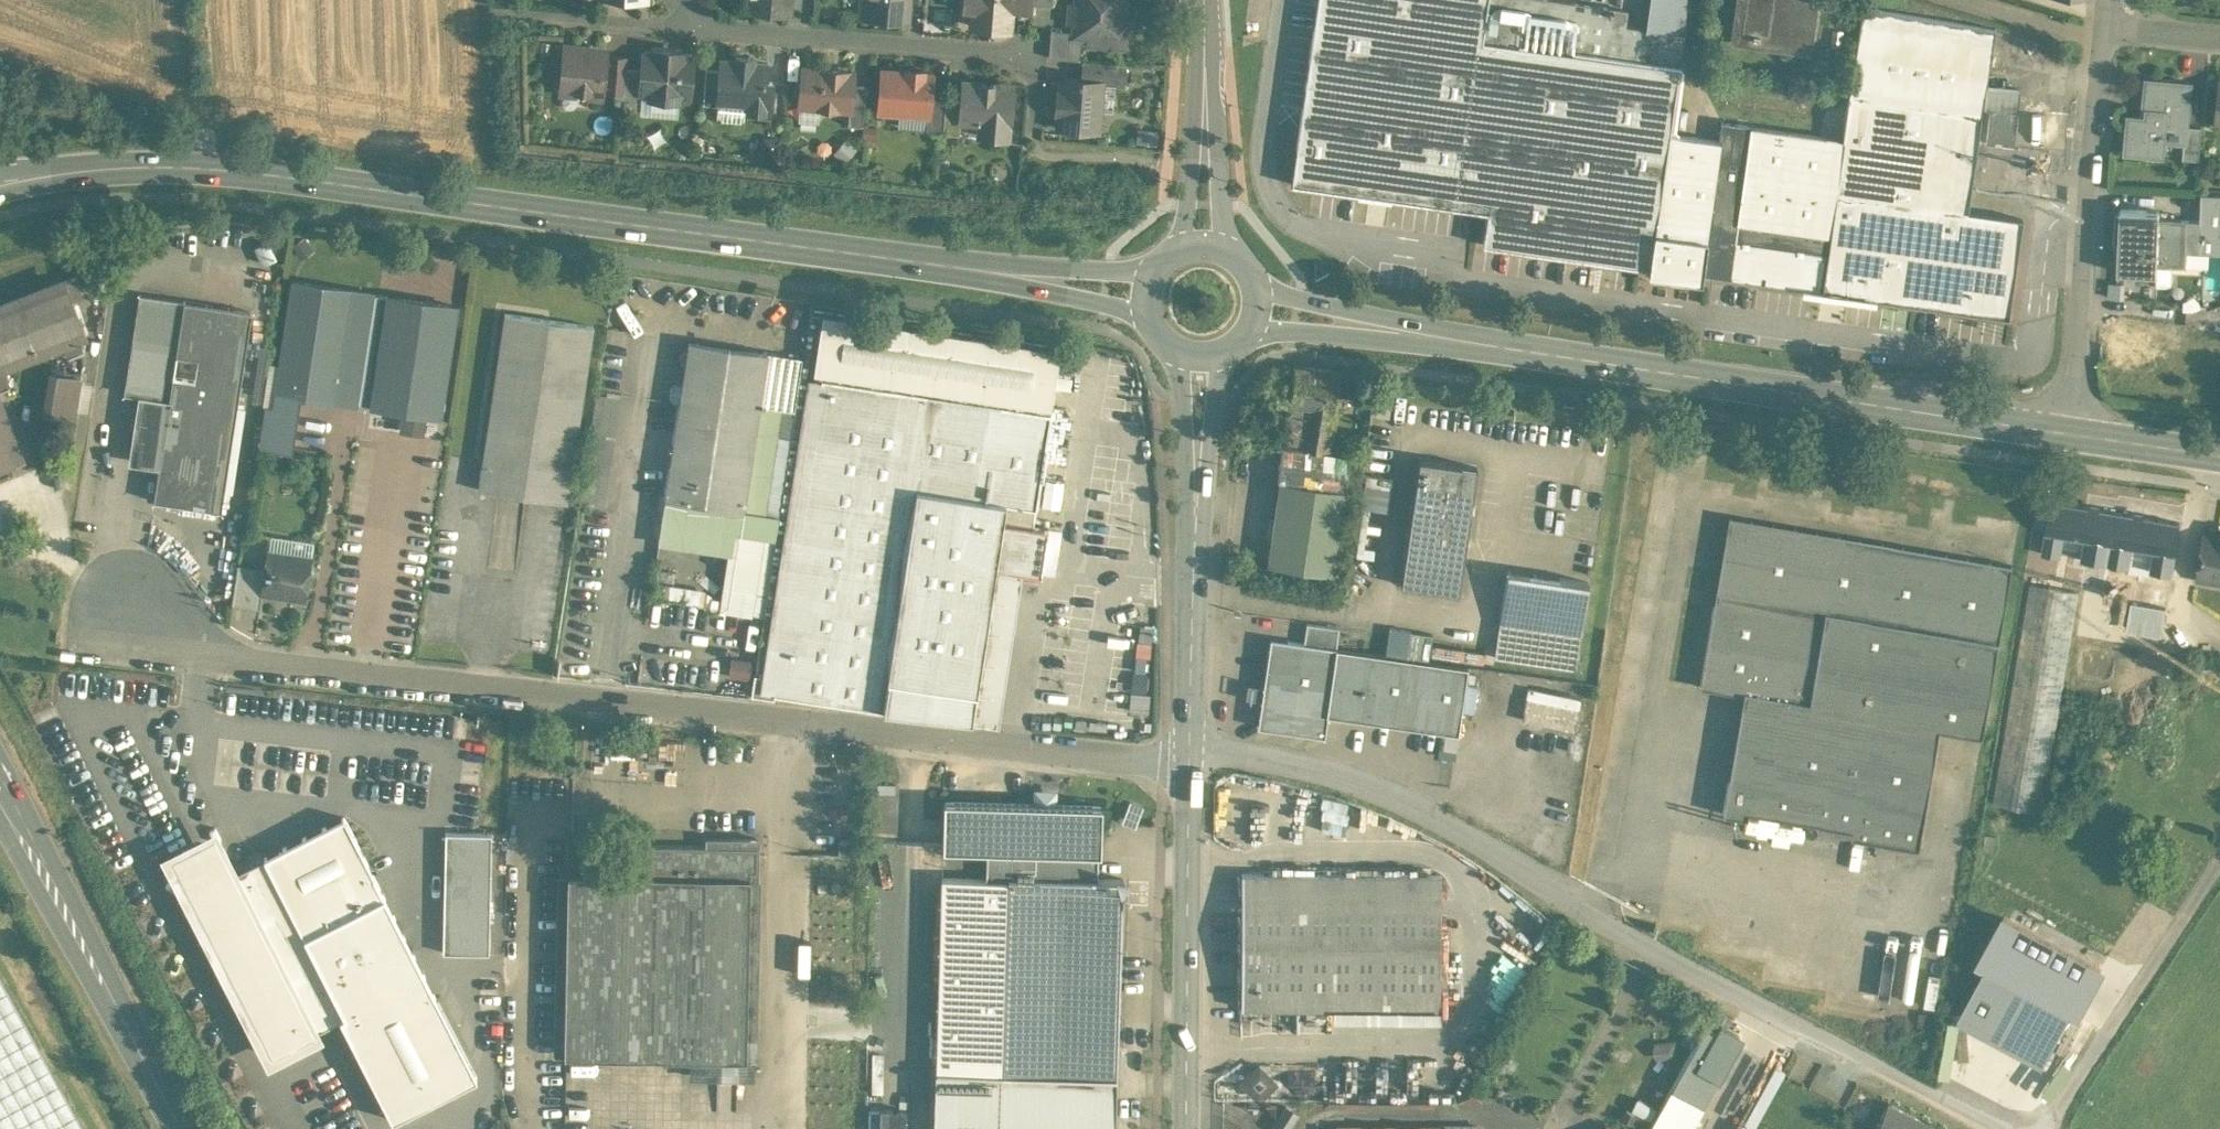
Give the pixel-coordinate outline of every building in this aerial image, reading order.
[(750,6),(789,9),(790,0),(750,0),(750,6)] [(861,9),(866,15),(907,19),(908,0),(862,0),(861,9)] [(965,6),(972,7),(971,24),(1010,28),(1012,7),(1030,9),(1030,3),(1030,0),(966,0),(965,6)] [(1075,33),(1090,34),(1089,44),(1111,46),(1112,36),(1120,37),(1124,0),(1078,0),(1075,33)] [(1562,0),(1317,0),(1291,182),(1291,183),(1487,211),(1483,243),(1649,267),(1649,266),(1650,266),(1654,233),(1655,233),(1670,133),(1684,33),(1647,28),(1648,19),(1638,18),(1637,27),(1625,25),(1627,9),(1562,0)] [(1732,40),(1808,51),(1815,0),(1738,0),(1732,40)] [(1995,27),(1863,5),(1848,94),(1842,137),(1825,135),(1722,121),(1719,140),(1670,133),(1655,233),(1654,233),(1650,266),(1649,266),(1649,267),(1648,273),(1701,280),(1702,272),(2008,316),(2022,217),(1967,209),(1980,117),(1985,84),(1995,27)] [(1069,31),(1051,29),(1050,56),(1080,58),(1081,40),(1069,39),(1069,31)] [(606,51),(566,47),(561,87),(602,91),(602,86),(605,55),(606,51)] [(683,51),(654,49),(654,53),(644,52),(643,69),(641,90),(642,90),(651,91),(650,95),(679,98),(679,93),(689,94),(692,56),(682,55),(683,51)] [(626,55),(610,54),(609,56),(605,55),(602,86),(607,86),(606,89),(623,90),(625,67),(626,55)] [(754,57),(736,55),(735,60),(721,59),(720,68),(718,97),(719,97),(745,100),(744,111),(769,113),(772,80),(766,80),(767,63),(753,61),(754,57)] [(1124,62),(1085,59),(1083,78),(1100,79),(1100,80),(1113,82),(1122,82),(1124,62)] [(643,69),(625,67),(623,90),(621,107),(641,108),(642,90),(641,90),(643,69)] [(703,102),(718,104),(719,97),(718,97),(720,68),(706,67),(703,102)] [(847,70),(823,68),(823,70),(802,68),(799,102),(820,104),(820,106),(837,108),(837,106),(849,107),(851,107),(853,84),(854,72),(847,72),(847,70)] [(924,69),(906,68),(906,70),(882,68),(879,109),(927,113),(929,114),(931,90),(932,72),(923,71),(924,69)] [(1083,78),(1064,76),(1063,90),(1058,90),(1056,111),(1061,111),(1060,125),(1096,128),(1096,120),(1100,80),(1100,79),(1083,78)] [(2192,82),(2146,77),(2142,115),(2129,113),(2125,151),(2163,154),(2165,134),(2185,136),(2187,137),(2189,125),(2192,82)] [(1013,83),(963,79),(961,94),(959,119),(961,119),(976,120),(979,124),(978,134),(1009,136),(1013,83)] [(1100,80),(1096,120),(1110,121),(1113,82),(1100,80)] [(866,85),(853,84),(851,107),(849,107),(848,123),(863,125),(866,85)] [(2018,87),(1985,84),(1983,105),(1990,106),(1986,141),(2013,143),(2018,87)] [(946,91),(931,90),(929,114),(927,113),(926,129),(943,131),(946,93),(946,91)] [(961,94),(946,93),(943,131),(943,132),(960,133),(961,119),(959,119),(961,94)] [(718,104),(718,111),(721,119),(740,121),(744,118),(744,111),(745,100),(719,97),(718,104)] [(2025,138),(2053,141),(2056,106),(2028,103),(2025,138)] [(2202,126),(2189,125),(2187,137),(2185,136),(2184,156),(2199,157),(2202,126)] [(2202,192),(2201,219),(2199,250),(2209,250),(2219,251),(2219,193),(2202,192)] [(2159,209),(2121,207),(2118,270),(2157,272),(2156,280),(2173,281),(2173,263),(2187,264),(2188,249),(2199,250),(2201,219),(2159,217),(2159,209)] [(2188,249),(2187,264),(2209,265),(2209,250),(2199,250),(2188,249)] [(0,304),(0,363),(1,363),(63,339),(69,355),(84,349),(86,338),(64,280),(0,304)] [(375,293),(295,281),(278,390),(358,402),(375,293)] [(184,300),(140,293),(125,391),(139,394),(169,398),(184,300)] [(456,305),(388,295),(372,404),(402,409),(427,412),(440,414),(456,305)] [(251,310),(184,300),(169,398),(162,443),(154,498),(220,508),(251,310)] [(593,325),(505,312),(479,487),(567,501),(593,325)] [(1060,348),(823,312),(814,371),(1051,407),(1060,348)] [(803,356),(689,339),(687,352),(685,352),(681,355),(680,361),(683,365),(685,365),(682,384),(676,383),(671,387),(670,395),(673,400),(680,401),(658,541),(705,548),(708,526),(775,536),(800,375),(801,373),(800,373),(803,356)] [(2174,351),(2171,370),(2186,372),(2188,353),(2174,351)] [(0,363),(0,389),(10,386),(1,363),(0,363)] [(1339,371),(1295,365),(1289,402),(1333,409),(1339,371)] [(80,375),(57,372),(51,409),(75,412),(80,375)] [(1050,412),(822,377),(774,692),(884,709),(972,719),(976,691),(977,691),(996,564),(1054,573),(1061,527),(1033,523),(1035,506),(1036,506),(1050,412)] [(169,398),(139,394),(132,439),(162,443),(169,398)] [(1333,409),(1289,402),(1277,479),(1282,479),(1345,488),(1350,454),(1327,450),(1333,409)] [(18,456),(0,409),(0,463),(18,456)] [(427,412),(402,409),(399,429),(424,432),(427,412)] [(1477,465),(1419,456),(1401,583),(1459,591),(1477,465)] [(1368,472),(1362,503),(1387,507),(1393,476),(1368,472)] [(1345,488),(1282,479),(1270,563),(1333,572),(1345,488)] [(2013,564),(1729,515),(1700,686),(1743,693),(1723,812),(1746,816),(1748,810),(1854,828),(1853,835),(1921,846),(1942,727),(1985,734),(2013,564)] [(2206,531),(2198,577),(2219,581),(2219,534),(2206,531)] [(268,545),(312,552),(314,540),(269,533),(268,545)] [(2182,540),(2152,535),(2147,568),(2176,573),(2182,540)] [(312,552),(268,545),(265,565),(261,589),(305,596),(312,552)] [(265,565),(238,561),(232,601),(259,605),(261,589),(265,565)] [(1588,580),(1507,568),(1499,621),(1580,632),(1588,580)] [(2080,590),(2031,581),(1993,801),(2042,810),(2080,590)] [(2150,600),(2146,621),(2165,624),(2168,603),(2150,600)] [(1339,626),(1307,622),(1304,642),(1336,647),(1339,626)] [(1304,642),(1270,637),(1257,726),(1324,735),(1327,713),(1337,647),(1336,647),(1304,642)] [(1468,666),(1337,647),(1327,713),(1458,732),(1468,666)] [(1034,802),(944,799),(943,847),(987,848),(986,877),(1008,878),(1008,876),(1097,878),(1098,876),(1098,851),(1101,851),(1102,804),(1056,803),(1056,795),(1034,794),(1034,802)] [(345,815),(261,858),(342,1017),(394,1117),(476,1076),(345,815)] [(271,1053),(316,1029),(236,871),(212,826),(167,849),(271,1053)] [(490,832),(446,831),(444,949),(488,950),(490,832)] [(732,845),(637,843),(637,874),(750,876),(758,877),(759,837),(732,836),(732,845)] [(856,840),(839,839),(839,851),(856,851),(856,840)] [(342,1017),(261,858),(236,871),(316,1029),(342,1017)] [(1441,873),(1242,872),(1241,1007),(1440,1008),(1441,873)] [(637,874),(568,873),(564,1054),(746,1058),(750,876),(637,874)] [(986,877),(942,876),(936,1070),(1003,1072),(1008,878),(986,877)] [(1097,878),(1008,876),(1008,878),(1003,1072),(1117,1075),(1118,1017),(1120,1017),(1124,877),(1098,876),(1097,878)] [(2069,1009),(1989,967),(1963,1015),(2043,1057),(2069,1009)] [(0,974),(0,1128),(85,1128),(0,974)] [(1705,1025),(1647,1128),(1677,1128),(1694,1099),(1698,1101),(1733,1040),(1705,1025)] [(1258,1096),(1277,1078),(1259,1060),(1240,1079),(1258,1096)] [(935,1070),(934,1128),(1115,1128),(1117,1075),(1003,1072),(936,1070),(935,1070)] [(1888,1102),(1874,1128),(1941,1128),(1888,1102)] [(880,1108),(879,1128),(906,1128),(906,1108),(880,1108)]
